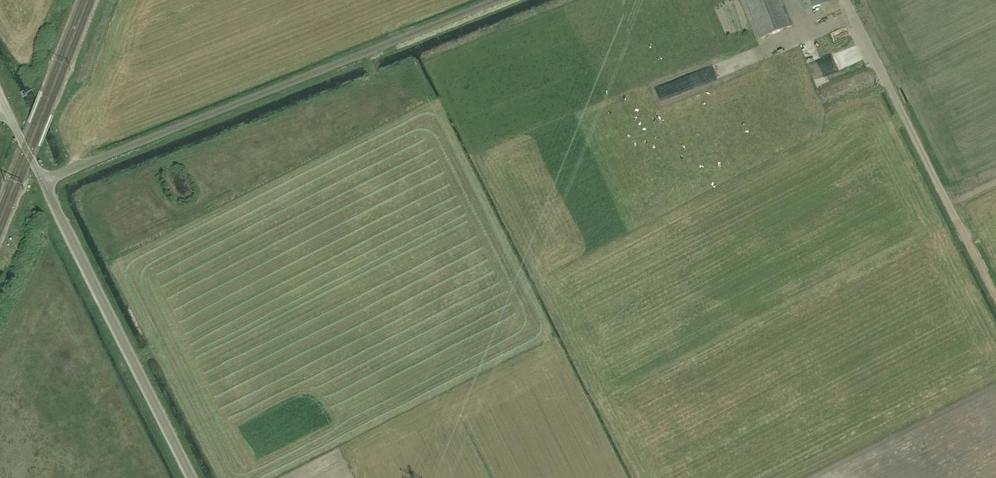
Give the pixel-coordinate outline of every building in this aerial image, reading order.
[(762,39),(792,26),(782,0),(746,0),(762,39)] [(827,0),(801,0),(806,11),(828,3),(827,0)] [(832,41),(848,38),(847,30),(831,32),(832,41)] [(706,68),(681,77),(686,90),(716,79),(712,69),(707,71),(706,68)] [(654,102),(683,93),(679,78),(649,86),(654,102)]
